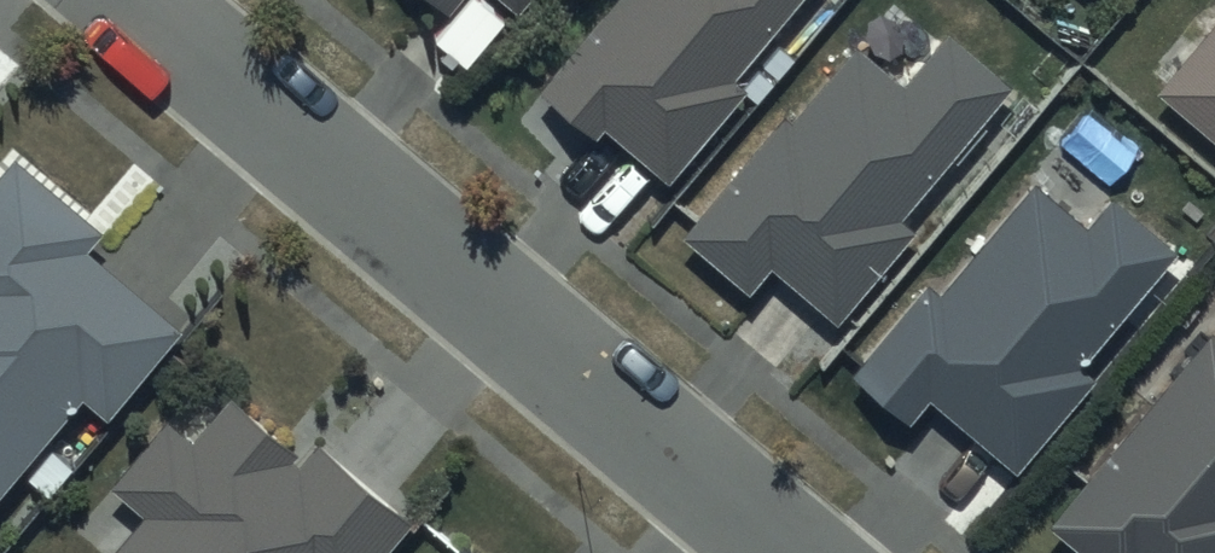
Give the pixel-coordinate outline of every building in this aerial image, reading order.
[(449,14),(461,0),(433,0),(449,14)] [(521,18),(536,0),(498,0),(521,18)] [(543,95),(596,138),(602,130),(669,184),(745,91),(737,84),(806,0),(621,0),(543,95)] [(1154,75),(1214,125),(1214,2),(1154,75)] [(898,66),(852,26),(787,100),(783,96),(678,216),(744,273),(767,246),(831,301),(912,208),(897,195),(1007,69),(944,13),(898,66)] [(8,137),(0,146),(0,470),(76,378),(100,398),(177,305),(82,228),(97,210),(8,137)] [(1181,253),(1112,197),(1086,228),(1036,187),(941,302),(925,289),(851,379),(909,426),(929,402),(1018,475),(1095,381),(1083,371),(1181,253)] [(1209,311),(1044,505),(1100,552),(1209,552),(1214,546),(1214,316),(1209,311)] [(312,418),(297,436),(227,376),(190,419),(162,396),(103,466),(138,496),(96,547),(103,552),(359,552),(406,497),(312,418)]
